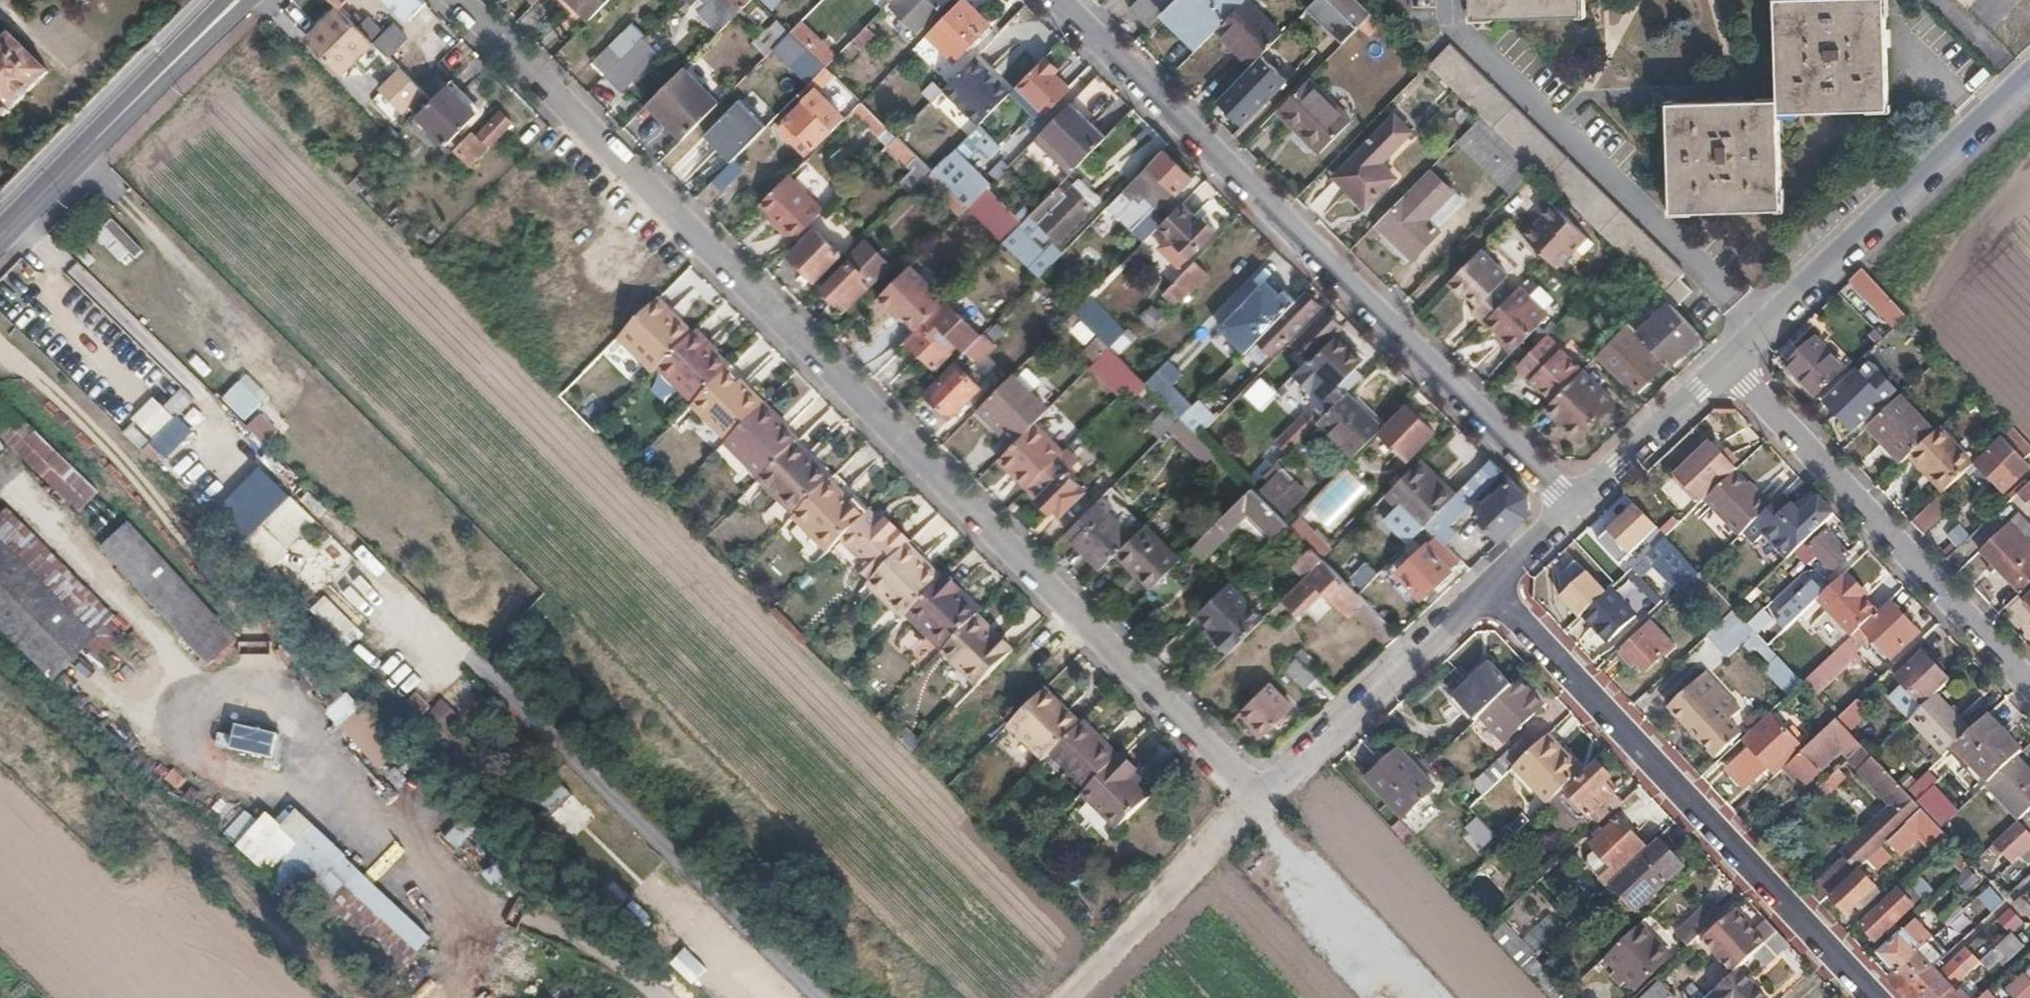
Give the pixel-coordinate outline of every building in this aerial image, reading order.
[(427,0),(388,0),(410,22),(429,3),(427,0)] [(611,0),(573,0),(593,19),(611,0)] [(751,0),(702,0),(708,6),(700,12),(719,32),(751,0)] [(811,27),(838,0),(821,0),(790,32),(827,66),(838,54),(811,27)] [(949,0),(898,0),(892,6),(916,32),(949,0)] [(990,26),(965,0),(962,0),(934,27),(927,35),(954,63),(990,26)] [(1129,11),(1147,29),(1161,15),(1168,8),(1175,0),(1140,0),(1129,11)] [(1243,3),(1241,0),(1214,0),(1212,2),(1210,0),(1175,0),(1168,8),(1161,15),(1196,50),(1217,30),(1243,3)] [(1282,35),(1246,0),(1243,3),(1217,30),(1252,65),(1282,35)] [(1357,0),(1316,0),(1306,10),(1342,46),(1373,15),(1357,0)] [(1472,20),(1581,18),(1581,0),(1472,0),(1472,20)] [(342,7),(341,6),(310,37),(347,73),(378,43),(361,26),(342,7)] [(1787,111),(1678,121),(1688,231),(1795,221),(1786,126),(1895,116),(1885,7),(1778,17),(1787,111)] [(410,40),(395,26),(388,33),(370,15),(361,26),(378,43),(392,57),(410,40)] [(1368,38),(1382,24),(1373,15),(1360,28),(1368,38)] [(606,75),(644,37),(647,34),(635,21),(594,62),(606,75)] [(861,49),(876,32),(868,23),(851,41),(861,49)] [(827,66),(790,32),(775,47),(810,82),(827,66)] [(46,75),(7,35),(0,42),(0,119),(46,75)] [(623,91),(660,53),(644,37),(606,75),(623,91)] [(1004,58),(990,43),(962,71),(958,75),(994,112),(1020,85),(1025,80),(1013,67),(1009,70),(1000,61),(1004,58)] [(1683,274),(1450,45),(1428,67),(1480,118),(1534,172),(1622,258),(1639,275),(1658,294),(1662,297),(1667,292),(1679,278),(1683,274)] [(1252,65),(1216,101),(1242,127),(1287,82),(1261,56),(1252,65)] [(1013,67),(1004,58),(1000,61),(1009,70),(1013,67)] [(1072,89),(1057,74),(1061,70),(1048,58),(1044,61),(1025,80),(1020,85),(1047,113),(1072,89)] [(843,83),(827,66),(810,82),(819,92),(826,85),(834,93),(843,83)] [(687,138),(720,103),(685,67),(651,101),(687,138)] [(426,90),(404,68),(384,88),(407,110),(426,90)] [(1417,111),(1441,98),(1430,77),(1406,90),(1417,111)] [(1352,121),(1309,78),(1282,106),(1279,110),(1283,115),(1321,153),(1352,121)] [(943,90),(935,81),(923,94),(931,102),(943,90)] [(449,145),(481,113),(451,83),(419,116),(449,145)] [(816,147),(845,118),(824,96),(817,104),(812,100),(810,102),(806,100),(786,119),(816,147)] [(898,137),(861,101),(853,109),(889,145),(898,137)] [(1045,144),(1074,114),(1068,108),(1039,138),(1045,144)] [(1270,129),(1283,115),(1279,110),(1264,124),(1270,129)] [(477,167),(519,124),(507,112),(481,138),(476,132),(459,150),(477,167)] [(1074,172),(1103,142),(1074,114),(1045,144),(1074,172)] [(751,143),(770,124),(761,115),(739,137),(748,147),(751,143)] [(902,139),(920,152),(937,128),(919,115),(902,139)] [(1334,181),(1366,212),(1394,184),(1380,170),(1415,134),(1397,117),(1334,181)] [(1513,194),(1534,172),(1480,118),(1466,133),(1495,162),(1488,169),(1513,194)] [(816,147),(786,119),(779,126),(808,156),(816,147)] [(678,153),(707,181),(735,153),(706,125),(678,153)] [(1495,162),(1466,133),(1458,140),(1488,169),(1495,162)] [(934,173),(898,137),(889,145),(925,181),(934,173)] [(1044,170),(1054,160),(1034,141),(1025,151),(1044,170)] [(992,184),(957,149),(936,170),(934,173),(968,208),(986,190),(992,184)] [(1193,178),(1165,149),(1148,166),(1116,197),(1125,207),(1138,194),(1144,201),(1165,180),(1178,193),(1193,178)] [(1437,225),(1462,200),(1430,169),(1380,220),(1378,222),(1384,228),(1412,256),(1440,228),(1437,225)] [(968,208),(934,173),(925,181),(960,216),(968,208)] [(825,210),(789,174),(763,202),(780,219),(775,224),(794,242),(825,210)] [(709,210),(726,192),(714,180),(696,197),(709,210)] [(1063,243),(1102,203),(1079,182),(1071,192),(1062,184),(1027,219),(1050,241),(1055,236),(1063,243)] [(986,190),(968,208),(1003,243),(1011,235),(1017,229),(993,204),(996,200),(986,190)] [(1161,225),(1182,203),(1171,192),(1150,213),(1161,225)] [(1218,230),(1204,217),(1202,221),(1182,203),(1161,225),(1172,234),(1161,248),(1181,267),(1218,230)] [(1553,211),(1526,239),(1530,244),(1546,259),(1547,260),(1558,271),(1586,242),(1553,211)] [(392,218),(387,222),(390,224),(407,242),(409,244),(413,240),(392,218)] [(127,266),(144,250),(116,219),(99,235),(127,266)] [(1371,240),(1384,228),(1378,222),(1366,234),(1371,240)] [(794,255),(817,280),(843,253),(818,229),(794,255)] [(1037,259),(1011,235),(1003,243),(1038,277),(1047,269),(1037,259)] [(1047,269),(1063,252),(1053,243),(1037,259),(1047,269)] [(1469,314),(1481,325),(1485,320),(1490,316),(1498,308),(1486,297),(1505,276),(1480,250),(1479,251),(1445,286),(1462,303),(1466,300),(1475,309),(1469,314)] [(1636,285),(1633,282),(1639,275),(1622,258),(1612,268),(1616,272),(1605,283),(1621,300),(1636,285)] [(869,274),(854,260),(828,287),(849,307),(873,283),(866,277),(869,274)] [(919,329),(946,301),(911,266),(894,283),(878,300),(893,315),(900,307),(907,314),(905,316),(919,329)] [(1220,326),(1270,275),(1260,266),(1210,316),(1220,326)] [(1182,301),(1201,282),(1188,269),(1161,296),(1173,306),(1180,299),(1182,301)] [(1908,316),(1899,307),(1864,269),(1851,282),(1895,328),(1908,316)] [(1260,339),(1304,294),(1293,283),(1267,309),(1270,312),(1268,315),(1264,311),(1248,328),(1260,339)] [(1549,316),(1519,286),(1498,308),(1490,316),(1520,346),(1549,316)] [(957,340),(981,315),(960,296),(964,291),(959,287),(946,301),(919,329),(909,339),(939,368),(953,354),(953,351),(961,344),(957,340)] [(1273,354),(1319,307),(1305,293),(1304,294),(1260,339),(1259,340),(1273,354)] [(1658,307),(1665,300),(1662,297),(1658,294),(1652,300),(1658,307)] [(1095,333),(1110,317),(1091,297),(1075,313),(1092,329),(1095,333)] [(692,336),(693,335),(658,299),(622,335),(658,370),(663,365),(692,336)] [(1639,399),(1701,336),(1685,320),(1675,310),(1668,304),(1657,315),(1653,311),(1647,318),(1651,321),(1642,330),(1636,324),(1640,320),(1636,316),(1596,357),(1639,399)] [(907,314),(900,307),(893,315),(900,322),(905,316),(907,314)] [(1151,331),(1161,319),(1150,307),(1138,319),(1151,331)] [(1332,338),(1342,328),(1325,313),(1294,346),(1310,360),(1332,338)] [(1520,346),(1490,316),(1485,320),(1496,332),(1504,340),(1501,342),(1512,353),(1520,346)] [(1125,332),(1110,317),(1095,333),(1110,347),(1125,332)] [(1118,355),(1137,336),(1129,328),(1125,332),(1110,347),(1118,355)] [(988,329),(970,347),(979,355),(997,337),(988,329)] [(1110,347),(1095,333),(1092,329),(1076,345),(1094,363),(1110,347)] [(715,348),(697,331),(693,335),(692,336),(710,354),(715,348)] [(1504,340),(1496,332),(1493,335),(1501,342),(1504,340)] [(733,366),(715,348),(710,354),(692,336),(663,365),(698,401),(728,370),(733,366)] [(1551,402),(1581,373),(1583,370),(1547,336),(1520,363),(1538,379),(1533,384),(1551,402)] [(1330,381),(1337,389),(1365,362),(1342,339),(1314,366),(1320,373),(1305,387),(1314,396),(1330,381)] [(1846,374),(1815,342),(1788,368),(1819,400),(1820,399),(1834,386),(1846,374)] [(1260,343),(1249,352),(1262,367),(1273,357),(1260,343)] [(1118,355),(1110,347),(1094,363),(1092,365),(1121,394),(1129,386),(1139,376),(1118,355)] [(941,406),(951,417),(982,387),(958,363),(928,392),(931,394),(927,398),(937,409),(941,406)] [(1538,379),(1520,363),(1516,367),(1533,384),(1538,379)] [(1839,392),(1856,376),(1851,369),(1846,374),(1834,386),(1839,392)] [(764,406),(728,370),(698,401),(694,405),(729,441),(763,407),(764,406)] [(1051,406),(1016,372),(1002,386),(980,408),(1015,442),(1051,406)] [(1583,437),(1614,405),(1581,373),(1551,402),(1550,403),(1583,437)] [(246,374),(223,400),(247,421),(270,395),(246,374)] [(1183,399),(1158,375),(1149,386),(1169,406),(1174,410),(1183,399)] [(1138,394),(1147,384),(1139,376),(1129,386),(1138,394)] [(1263,376),(1245,394),(1261,410),(1279,392),(1263,376)] [(1883,405),(1877,400),(1886,390),(1876,381),(1868,389),(1856,376),(1839,392),(1834,386),(1820,399),(1837,417),(1844,411),(1860,428),(1883,405)] [(184,418),(196,403),(180,390),(167,405),(184,418)] [(1384,426),(1349,391),(1326,415),(1322,419),(1357,454),(1379,432),(1384,426)] [(125,432),(144,450),(176,416),(157,398),(125,432)] [(792,425),(768,401),(764,406),(763,407),(786,431),(792,425)] [(1931,439),(1896,402),(1869,427),(1904,465),(1910,458),(1931,439)] [(999,458),(978,479),(1008,508),(1022,493),(1029,486),(1034,481),(1083,432),(1054,404),(1051,406),(1015,442),(1005,453),(1021,467),(1014,472),(999,458)] [(1322,419),(1326,415),(1314,404),(1278,439),(1291,450),(1322,419)] [(1409,461),(1437,433),(1406,404),(1384,426),(1379,432),(1409,461)] [(268,447),(289,426),(269,406),(248,427),(268,447)] [(1168,430),(1181,418),(1174,410),(1169,406),(1149,428),(1160,439),(1168,430)] [(763,477),(797,442),(786,431),(763,407),(729,441),(728,442),(763,477)] [(0,415),(0,444),(76,517),(95,498),(4,411),(0,415)] [(1860,428),(1844,411),(1837,417),(1854,435),(1860,428)] [(1217,453),(1181,418),(1168,430),(1204,466),(1217,453)] [(156,460),(182,437),(172,425),(146,449),(156,460)] [(1089,488),(1073,474),(1076,470),(1074,469),(1100,442),(1086,429),(1083,432),(1034,481),(1048,494),(1043,500),(1055,513),(1058,510),(1063,504),(1070,509),(1089,488)] [(1973,466),(1940,430),(1931,439),(1910,458),(1923,473),(1926,469),(1945,491),(1973,466)] [(837,473),(802,438),(797,442),(833,477),(837,473)] [(1735,469),(1737,467),(1710,440),(1674,475),(1701,502),(1705,499),(1735,469)] [(2029,472),(2029,471),(2001,440),(1976,463),(2005,496),(2029,472)] [(833,477),(797,442),(763,477),(799,512),(830,480),(833,477)] [(255,472),(267,483),(283,466),(272,455),(255,472)] [(1504,471),(1491,458),(1482,467),(1494,480),(1504,471)] [(1426,523),(1457,492),(1423,459),(1390,491),(1424,525),(1426,523)] [(1773,504),(1761,490),(1757,494),(1751,485),(1735,469),(1705,499),(1740,536),(1773,504)] [(1945,491),(1926,469),(1923,473),(1942,494),(1945,491)] [(1280,471),(1262,489),(1287,514),(1310,492),(1297,479),(1292,483),(1280,471)] [(1502,541),(1529,516),(1528,494),(1511,478),(1474,515),(1501,541),(1502,541)] [(298,575),(318,595),(355,559),(276,479),(227,528),(286,587),(298,575)] [(841,540),(871,510),(857,496),(852,502),(830,480),(799,512),(796,514),(832,550),(841,540)] [(1661,491),(1676,503),(1685,492),(1670,480),(1661,491)] [(1048,494),(1034,481),(1029,486),(1043,500),(1048,494)] [(2029,502),(2029,482),(2017,495),(2027,505),(2029,502)] [(1761,490),(1754,483),(1751,485),(1757,494),(1761,490)] [(1278,534),(1288,524),(1252,489),(1239,502),(1276,537),(1278,534)] [(1449,527),(1473,501),(1461,489),(1457,492),(1426,523),(1436,533),(1447,544),(1456,533),(1449,527)] [(1786,561),(1835,514),(1819,498),(1818,498),(1800,514),(1782,495),(1773,504),(1740,536),(1751,548),(1763,539),(1786,561)] [(1950,521),(1933,503),(1911,524),(1928,542),(1950,521)] [(1064,515),(1070,509),(1063,504),(1058,510),(1064,515)] [(1118,553),(1136,535),(1110,508),(1077,541),(1103,569),(1118,553)] [(1205,558),(1244,518),(1233,508),(1195,547),(1205,558)] [(909,542),(912,539),(889,516),(885,521),(872,509),(871,510),(841,540),(863,562),(856,569),(869,582),(909,542)] [(2020,515),(2011,524),(2027,540),(2018,548),(2029,561),(2029,526),(2020,515)] [(55,680),(112,622),(6,517),(0,523),(0,626),(55,680)] [(128,518),(99,545),(206,663),(235,637),(128,518)] [(1675,547),(1689,534),(1679,523),(1665,536),(1675,547)] [(1183,559),(1148,524),(1136,535),(1118,553),(1153,589),(1183,559)] [(1324,559),(1288,524),(1278,534),(1303,559),(1295,568),(1305,578),(1324,559)] [(1961,524),(1948,535),(1959,548),(1972,537),(1961,524)] [(2018,548),(2027,540),(2011,524),(1981,552),(1991,563),(2000,573),(2009,582),(2029,563),(2029,561),(2018,548)] [(1643,558),(1665,536),(1654,525),(1631,546),(1643,558)] [(1848,550),(1829,530),(1810,546),(1820,555),(1833,570),(1850,553),(1848,550)] [(1314,533),(1306,541),(1324,559),(1332,551),(1314,533)] [(1421,598),(1462,559),(1447,544),(1436,533),(1396,573),(1421,598)] [(1675,547),(1665,536),(1643,558),(1632,568),(1641,578),(1655,565),(1681,591),(1700,573),(1675,547)] [(943,579),(928,564),(930,562),(909,542),(869,582),(905,618),(906,616),(911,611),(943,579)] [(1632,568),(1643,558),(1631,546),(1605,572),(1616,583),(1632,568)] [(1233,581),(1252,561),(1241,550),(1221,571),(1227,577),(1225,580),(1229,585),(1233,581)] [(1357,557),(1347,567),(1361,583),(1371,574),(1357,557)] [(1605,572),(1591,557),(1586,562),(1600,576),(1605,572)] [(1358,592),(1324,559),(1305,578),(1300,583),(1306,590),(1314,582),(1343,610),(1351,600),(1358,592)] [(1610,589),(1616,583),(1605,572),(1600,576),(1586,562),(1558,589),(1573,604),(1570,606),(1581,617),(1583,615),(1610,589)] [(2000,573),(1991,563),(1986,569),(1994,578),(2000,573)] [(2029,585),(2029,564),(2029,563),(2009,582),(2020,595),(2029,585)] [(1864,597),(1858,590),(1861,587),(1848,573),(1845,576),(1842,574),(1825,591),(1816,599),(1851,635),(1862,625),(1877,610),(1864,597)] [(984,610),(948,574),(943,579),(979,615),(984,610)] [(979,615),(943,579),(911,611),(947,647),(977,617),(979,615)] [(1816,599),(1825,591),(1813,579),(1778,612),(1782,617),(1777,622),(1784,630),(1816,599)] [(1266,617),(1233,581),(1229,585),(1200,614),(1212,626),(1220,635),(1217,639),(1230,653),(1266,617)] [(1378,591),(1369,581),(1358,592),(1365,599),(1367,602),(1378,591)] [(1276,623),(1309,592),(1306,590),(1300,583),(1292,591),(1268,614),(1276,623)] [(1868,593),(1861,587),(1858,590),(1864,597),(1868,593)] [(331,589),(312,610),(346,641),(366,619),(331,589)] [(1608,641),(1635,615),(1610,589),(1583,615),(1608,641)] [(1365,599),(1358,592),(1351,600),(1359,606),(1365,599)] [(1387,647),(1401,634),(1367,602),(1365,599),(1359,606),(1352,613),(1387,647)] [(1920,631),(1889,599),(1877,610),(1862,625),(1892,657),(1920,631)] [(1769,615),(1759,604),(1743,619),(1753,630),(1762,621),(1769,615)] [(1753,630),(1743,619),(1734,610),(1713,631),(1733,652),(1755,632),(1753,630)] [(947,647),(911,611),(906,616),(942,652),(943,650),(947,647)] [(978,685),(1012,651),(977,617),(947,647),(943,650),(978,685)] [(1776,637),(1762,621),(1753,630),(1755,632),(1768,645),(1776,637)] [(1220,635),(1212,626),(1208,629),(1217,639),(1220,635)] [(1624,649),(1644,672),(1674,644),(1662,631),(1648,644),(1640,635),(1624,649)] [(1815,694),(1859,653),(1847,639),(1802,681),(1815,694)] [(1951,680),(1924,652),(1908,667),(1923,681),(1917,687),(1930,701),(1940,692),(1951,680)] [(1322,681),(1297,655),(1282,670),(1307,695),(1322,681)] [(1778,660),(1767,672),(1782,685),(1792,673),(1778,660)] [(1481,718),(1515,686),(1492,661),(1454,697),(1477,721),(1481,718)] [(862,683),(851,671),(843,679),(844,680),(855,691),(862,683)] [(1878,704),(1898,685),(1886,672),(1866,691),(1874,699),(1878,704)] [(1700,676),(1669,706),(1717,756),(1736,739),(1721,723),(1733,712),(1700,676)] [(463,681),(447,693),(459,710),(475,698),(463,681)] [(1504,741),(1535,713),(1527,705),(1536,696),(1521,681),(1515,686),(1481,718),(1504,741)] [(1266,737),(1294,709),(1268,685),(1241,712),(1266,737)] [(1082,724),(1047,689),(1011,725),(1046,760),(1053,752),(1082,724)] [(1861,712),(1874,699),(1866,691),(1853,704),(1861,712)] [(886,707),(871,692),(863,700),(878,714),(886,707)] [(1956,744),(1973,728),(1940,692),(1930,701),(1910,719),(1944,756),(1956,744)] [(466,719),(444,698),(435,707),(419,693),(410,703),(447,738),(466,719)] [(380,770),(395,756),(342,697),(327,711),(380,770)] [(1747,749),(1781,718),(1772,709),(1739,740),(1747,749)] [(2024,750),(1990,713),(1973,728),(1956,744),(1990,782),(2020,754),(2024,750)] [(1785,767),(1807,747),(1781,718),(1747,749),(1727,768),(1746,789),(1768,768),(1775,776),(1785,767)] [(1852,758),(1864,746),(1838,718),(1807,747),(1785,767),(1803,786),(1843,749),(1852,758)] [(1106,739),(1086,719),(1082,724),(1101,743),(1106,739)] [(238,724),(235,736),(220,733),(218,744),(278,758),(284,735),(238,724)] [(1121,755),(1122,754),(1106,739),(1101,743),(1082,724),(1053,752),(1089,787),(1121,755)] [(1583,771),(1549,735),(1534,750),(1517,766),(1551,802),(1583,771)] [(1517,766),(1534,750),(1524,740),(1497,765),(1507,776),(1517,766)] [(1907,824),(1923,809),(1884,767),(1864,746),(1852,758),(1849,760),(1858,770),(1892,807),(1843,852),(1845,855),(1808,889),(1821,903),(1832,892),(1859,868),(1869,859),(1884,844),(1907,824)] [(1144,768),(1126,750),(1122,754),(1121,755),(1138,772),(1139,773),(1144,768)] [(1400,750),(1367,779),(1404,817),(1405,818),(1437,789),(1400,750)] [(2020,754),(1990,782),(1987,785),(2019,819),(2029,809),(2029,764),(2020,754)] [(1119,830),(1152,797),(1140,786),(1132,778),(1138,772),(1121,755),(1089,787),(1083,794),(1119,830)] [(1830,797),(1858,770),(1849,760),(1820,787),(1830,797)] [(1625,801),(1606,782),(1613,776),(1598,762),(1570,789),(1570,792),(1566,796),(1565,802),(1573,810),(1559,823),(1572,835),(1591,816),(1600,825),(1625,801)] [(1507,776),(1497,765),(1485,777),(1495,788),(1507,776)] [(1919,798),(1937,781),(1928,771),(1909,788),(1919,798)] [(1146,780),(1139,773),(1138,772),(1132,778),(1140,786),(1146,780)] [(540,808),(576,838),(596,813),(560,784),(540,808)] [(1938,792),(1924,802),(1941,822),(1954,810),(1938,792)] [(1950,838),(1923,809),(1907,824),(1921,839),(1925,835),(1938,849),(1950,838)] [(245,810),(221,832),(232,843),(255,822),(245,810)] [(1643,845),(1618,818),(1606,829),(1604,827),(1597,834),(1599,837),(1592,844),(1613,868),(1602,879),(1608,886),(1622,873),(1618,869),(1643,845)] [(2004,855),(2029,828),(2020,819),(1994,846),(2004,855)] [(2029,848),(2029,836),(2029,835),(2007,856),(2014,863),(2021,856),(2029,848)] [(1637,911),(1682,867),(1657,840),(1622,873),(1608,886),(1603,891),(1613,902),(1622,894),(1637,911)] [(1878,868),(1893,854),(1884,844),(1869,859),(1878,868)] [(2029,865),(2029,848),(2021,856),(2029,866),(2029,865)] [(1959,850),(1951,859),(1961,868),(1969,861),(1959,850)] [(1562,864),(1573,876),(1589,864),(1578,851),(1562,864)] [(1881,891),(1859,868),(1832,892),(1851,912),(1865,899),(1869,903),(1881,891)] [(1860,926),(1875,942),(1915,904),(1905,895),(1912,889),(1906,883),(1860,926)] [(1497,922),(1463,885),(1454,892),(1488,928),(1489,929),(1497,922)] [(1979,897),(1993,913),(2006,900),(1992,885),(1979,897)] [(340,894),(318,918),(390,982),(412,958),(340,894)] [(1614,906),(1603,895),(1593,905),(1604,916),(1614,906)] [(2024,896),(2017,903),(2029,915),(2029,903),(2024,896)] [(1689,947),(1726,913),(1713,900),(1678,934),(1689,947)] [(1950,923),(1966,908),(1959,901),(1943,915),(1950,923)] [(1604,916),(1593,905),(1584,913),(1595,925),(1604,916)] [(1957,931),(1973,916),(1966,908),(1950,923),(1957,931)] [(2011,908),(2002,916),(2016,931),(2025,922),(2011,908)] [(1759,951),(1779,932),(1766,918),(1750,933),(1731,914),(1699,943),(1731,977),(1759,951)] [(1923,948),(1936,936),(1918,918),(1882,953),(1891,962),(1888,966),(1895,974),(1923,948)] [(1676,950),(1646,919),(1612,951),(1641,983),(1676,950)] [(1539,952),(1552,939),(1540,925),(1526,938),(1539,952)] [(2006,963),(2027,942),(2016,931),(2008,939),(1985,960),(1991,968),(2001,958),(2006,963)] [(1770,962),(1790,944),(1779,932),(1759,951),(1770,962)] [(1912,992),(1938,968),(1925,955),(1928,953),(1923,948),(1895,974),(1891,978),(1902,990),(1906,986),(1912,992)] [(1975,956),(1954,976),(1962,984),(1983,964),(1975,956)] [(1531,958),(1523,966),(1545,989),(1553,997),(1554,997),(1561,991),(1531,958)] [(1958,985),(1954,981),(1952,983),(1938,968),(1912,992),(1917,997),(1944,997),(1956,987),(1958,985)] [(2011,988),(2018,996),(2029,985),(2029,970),(2011,988)] [(1743,972),(1733,981),(1729,979),(1722,985),(1716,991),(1718,994),(1714,997),(1766,997),(1743,972)] [(1722,985),(1712,976),(1703,986),(1702,989),(1700,991),(1691,984),(1681,993),(1686,997),(1708,997),(1716,991),(1722,985)] [(1660,983),(1644,997),(1674,997),(1660,983)] [(2018,996),(2020,997),(2029,997),(2029,985),(2018,996)] [(1962,991),(1960,992),(1956,987),(1944,997),(1969,997),(1962,991)]
